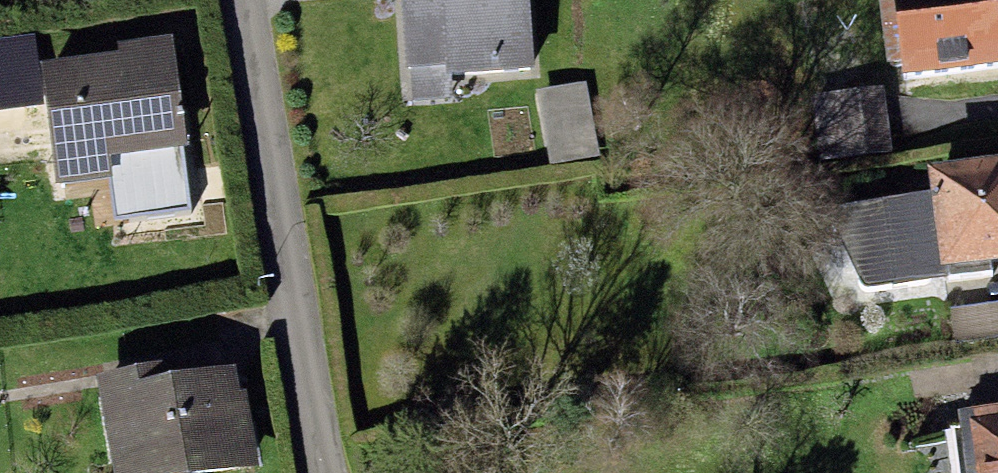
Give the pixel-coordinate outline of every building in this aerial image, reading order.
[(408,67),(411,67),(447,64),(448,73),(536,66),(531,0),(403,0),(408,67)] [(903,71),(997,60),(997,0),(895,0),(903,71)] [(34,33),(0,38),(0,109),(43,104),(34,33)] [(120,50),(41,60),(56,183),(112,176),(117,222),(194,212),(173,35),(119,42),(120,50)] [(447,64),(411,67),(414,102),(449,100),(448,73),(447,64)] [(585,82),(537,90),(550,166),(599,157),(585,82)] [(812,93),(821,161),(893,152),(885,84),(812,93)] [(928,164),(931,190),(836,206),(832,207),(829,211),(829,215),(861,279),(865,284),(870,285),(992,268),(991,258),(997,257),(997,155),(928,164)] [(950,308),(955,340),(997,335),(997,302),(950,308)] [(96,372),(114,472),(224,472),(260,467),(246,390),(239,389),(235,365),(171,376),(168,359),(96,372)] [(958,411),(967,472),(997,472),(997,405),(958,411)]
